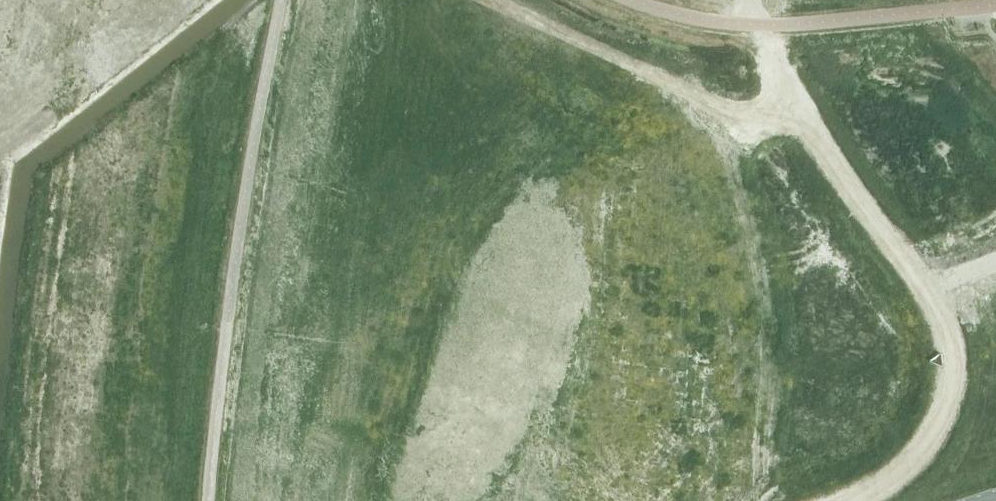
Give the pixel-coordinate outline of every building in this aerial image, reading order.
[(41,4),(53,20),(60,13),(73,29),(92,14),(97,20),(111,9),(103,0),(46,0),(41,4)] [(0,12),(0,22),(27,50),(39,39),(7,6),(0,12)]
